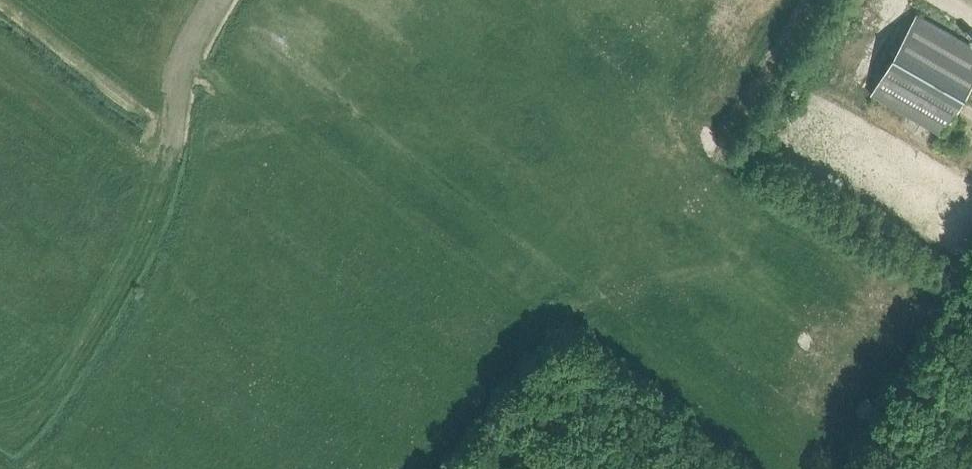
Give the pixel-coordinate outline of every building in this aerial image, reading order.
[(873,93),(944,134),(966,97),(971,101),(971,42),(919,12),(873,93)]
